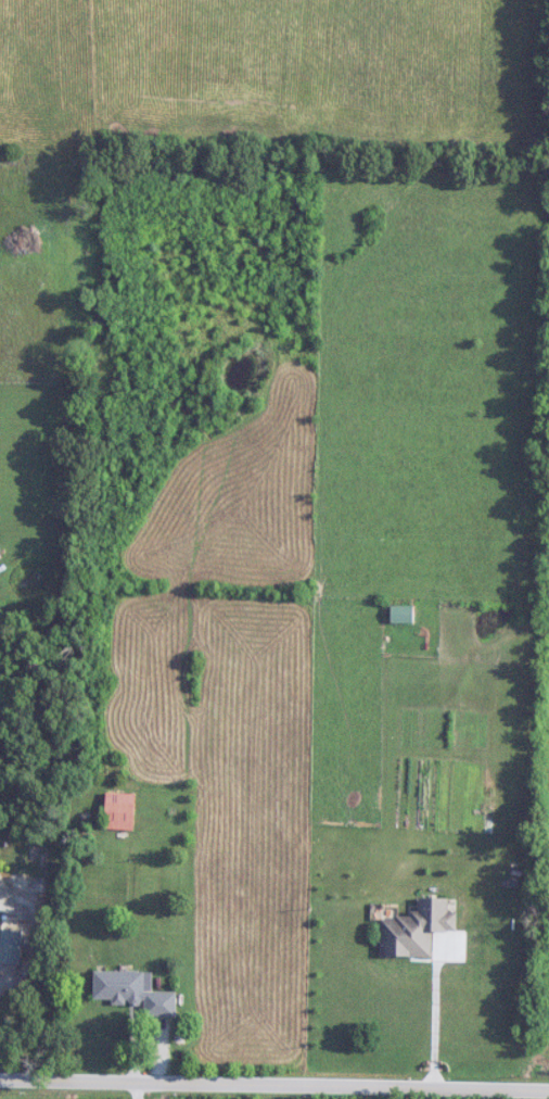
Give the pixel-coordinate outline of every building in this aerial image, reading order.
[(105,831),(135,831),(135,794),(105,794),(105,831)] [(381,957),(432,957),(432,931),(457,931),(457,913),(449,913),(449,899),(419,899),(419,917),(381,917),(381,957)] [(0,964),(22,964),(22,930),(0,930),(0,964)] [(177,992),(152,992),(153,971),(95,971),(95,1001),(145,1002),(145,1017),(177,1017),(177,992)]
